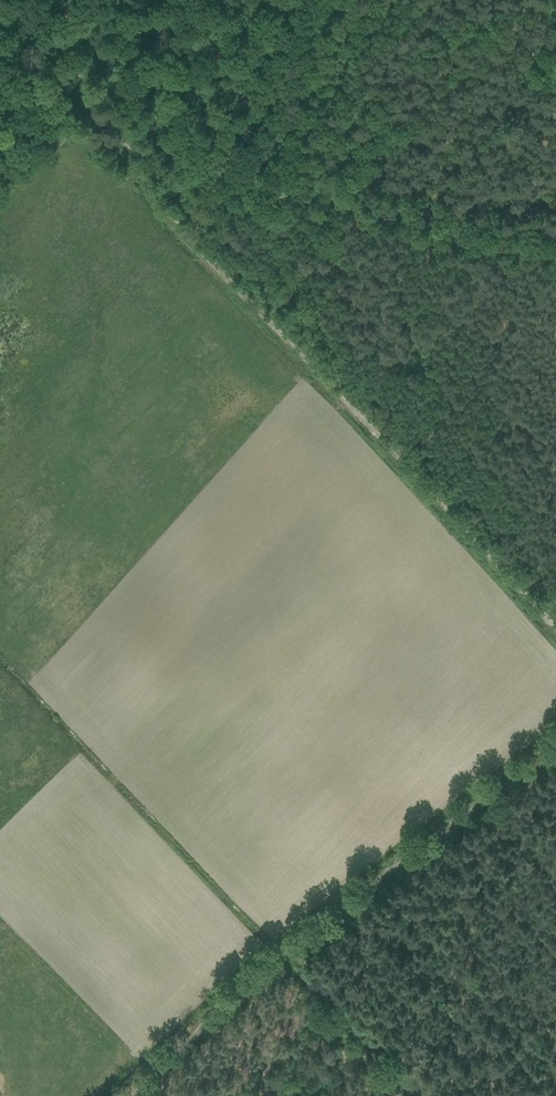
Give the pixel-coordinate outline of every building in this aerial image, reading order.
[(167,181),(153,187),(159,201),(173,195),(167,181)]
